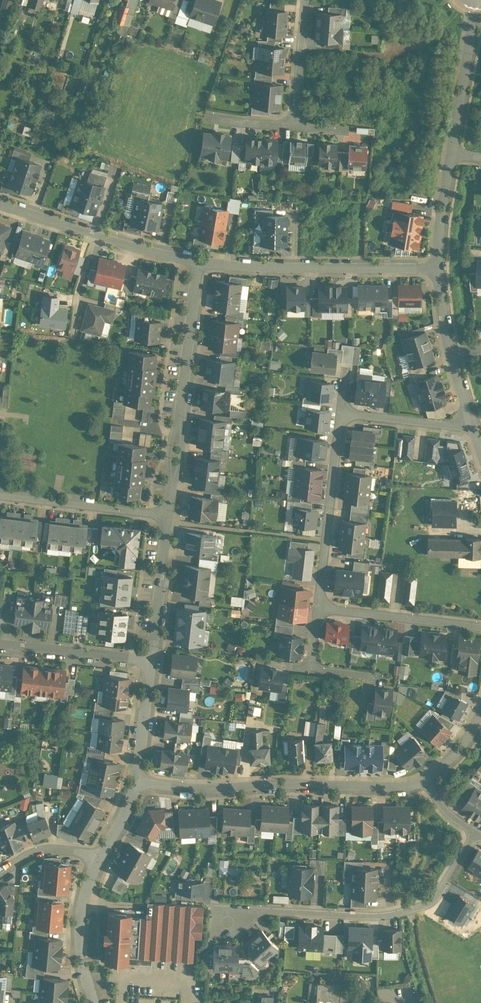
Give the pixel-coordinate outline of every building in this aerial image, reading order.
[(12,0),(2,0),(0,9),(11,10),(12,0)] [(30,5),(41,9),(43,0),(31,0),(30,5)] [(73,3),(71,11),(78,13),(81,0),(74,0),(73,3)] [(126,6),(130,7),(127,14),(132,16),(138,0),(128,0),(126,6)] [(182,0),(181,0),(175,0),(172,8),(169,15),(176,17),(177,15),(182,0)] [(190,0),(182,0),(177,15),(189,19),(190,15),(194,1),(190,0)] [(216,0),(195,0),(194,1),(190,15),(205,20),(206,17),(214,20),(220,1),(216,0)] [(285,3),(270,2),(269,9),(284,10),(285,3)] [(126,6),(121,4),(115,22),(124,24),(127,14),(130,7),(126,6)] [(346,7),(328,6),(328,13),(341,14),(341,15),(346,15),(346,7)] [(269,9),(267,9),(266,22),(264,22),(263,33),(267,33),(282,35),(284,35),(285,28),(286,28),(287,17),(286,17),(286,11),(284,10),(269,9)] [(328,13),(317,12),(316,26),(340,28),(341,15),(341,14),(328,13)] [(340,28),(316,26),(315,39),(325,40),(338,41),(341,41),(341,40),(342,28),(340,28)] [(274,46),(261,45),(261,46),(260,58),(284,60),(285,47),(274,46)] [(284,60),(260,58),(259,69),(259,70),(272,71),(283,72),(284,60)] [(271,83),(257,82),(256,94),(280,96),(282,84),(271,83)] [(280,96),(256,94),(255,106),(269,108),(279,109),(280,96)] [(269,108),(255,106),(252,106),(251,113),(269,114),(269,108)] [(217,134),(204,132),(201,154),(210,155),(209,157),(218,159),(218,157),(227,158),(230,136),(223,135),(224,133),(218,132),(217,134)] [(262,139),(247,137),(246,144),(245,159),(246,160),(252,160),(252,161),(258,161),(258,160),(260,161),(262,139)] [(277,140),(262,139),(260,161),(264,161),(264,162),(271,162),(275,162),(276,160),(277,142),(277,140)] [(301,140),(296,139),(296,141),(291,140),(290,140),(290,141),(288,159),(288,163),(289,163),(289,162),(305,164),(306,164),(307,154),(308,142),(308,141),(307,141),(307,142),(301,141),(301,140)] [(337,144),(329,143),(329,142),(323,141),(323,142),(319,142),(318,164),(324,165),(324,166),(330,166),(330,165),(336,165),(337,151),(337,144)] [(240,144),(232,143),(231,161),(239,162),(240,144)] [(367,146),(349,144),(349,152),(347,167),(348,167),(365,169),(367,146)] [(31,155),(14,149),(11,157),(16,159),(17,157),(29,161),(31,155)] [(29,161),(17,157),(16,159),(13,171),(35,179),(36,176),(37,176),(38,172),(38,171),(40,164),(29,161)] [(35,179),(13,171),(9,183),(8,185),(19,189),(31,193),(33,186),(34,186),(35,182),(34,181),(35,179)] [(106,176),(90,172),(87,181),(103,186),(106,176)] [(87,181),(80,178),(75,192),(99,200),(103,186),(87,181)] [(19,189),(8,185),(9,183),(3,181),(0,189),(17,195),(19,189)] [(150,192),(132,188),(130,196),(136,198),(136,197),(148,199),(150,192)] [(99,200),(75,192),(71,205),(81,208),(94,213),(99,200)] [(148,199),(136,197),(136,198),(133,210),(160,216),(162,208),(160,206),(161,202),(148,199)] [(411,203),(393,200),(392,209),(396,209),(396,211),(408,213),(408,211),(410,211),(411,203)] [(81,208),(71,205),(64,202),(61,210),(78,215),(81,208)] [(202,224),(224,228),(226,210),(213,208),(212,206),(206,204),(204,206),(203,210),(205,213),(202,224)] [(160,216),(133,210),(131,223),(130,223),(142,226),(157,229),(160,216)] [(396,211),(395,211),(394,220),(392,232),(389,231),(388,241),(390,241),(390,242),(396,243),(396,245),(410,248),(410,245),(414,246),(415,240),(417,240),(418,237),(419,237),(421,225),(420,225),(421,221),(418,221),(419,215),(408,213),(396,211)] [(273,215),(259,215),(259,217),(259,220),(262,225),(262,230),(286,231),(286,216),(273,215)] [(142,226),(130,223),(131,223),(124,221),(123,229),(140,233),(142,226)] [(0,224),(0,251),(2,252),(5,241),(10,227),(0,224)] [(224,228),(202,224),(200,238),(212,240),(221,242),(224,228)] [(286,231),(262,230),(262,238),(264,240),(266,240),(265,244),(270,244),(286,245),(286,231)] [(35,236),(23,232),(16,253),(15,254),(28,258),(35,236)] [(50,240),(35,236),(28,258),(42,263),(45,256),(50,240)] [(212,240),(200,238),(194,237),(192,244),(210,247),(212,240)] [(5,241),(2,252),(0,257),(0,259),(5,260),(11,243),(5,241)] [(80,250),(65,245),(58,267),(72,271),(75,264),(80,250)] [(50,258),(45,256),(42,263),(41,267),(46,269),(50,258)] [(113,262),(99,259),(97,270),(94,281),(95,281),(108,284),(113,262)] [(125,265),(113,262),(108,284),(119,286),(120,286),(122,277),(125,265)] [(81,266),(75,264),(72,271),(78,273),(81,266)] [(152,271),(138,268),(136,276),(133,290),(134,290),(147,293),(152,271)] [(97,270),(90,269),(87,284),(94,286),(95,281),(94,281),(97,270)] [(166,274),(152,271),(147,293),(161,296),(161,294),(165,277),(166,274)] [(479,272),(470,272),(470,276),(471,290),(478,290),(479,285),(478,285),(479,272)] [(130,279),(127,292),(133,294),(134,290),(133,290),(136,276),(131,275),(130,279)] [(247,277),(229,275),(229,282),(241,283),(240,284),(246,285),(247,277)] [(130,279),(122,277),(120,286),(119,286),(118,294),(126,296),(127,292),(130,279)] [(171,278),(165,277),(161,294),(167,296),(171,278)] [(229,282),(216,280),(215,294),(239,297),(240,284),(241,283),(229,282)] [(332,285),(325,285),(325,286),(318,286),(318,297),(318,310),(321,310),(332,310),(332,285)] [(339,285),(332,285),(332,310),(344,310),(346,310),(346,298),(346,286),(339,286),(339,285)] [(372,285),(358,285),(358,301),(358,307),(372,307),(372,285)] [(386,285),(372,285),(372,307),(372,309),(386,309),(386,298),(386,285)] [(421,285),(398,285),(398,296),(398,304),(421,304),(421,298),(421,285)] [(304,286),(287,286),(287,293),(285,293),(285,302),(287,301),(287,308),(304,308),(304,297),(304,286)] [(239,297),(215,294),(213,308),(226,309),(237,311),(237,310),(239,297)] [(66,309),(56,308),(57,297),(44,295),(43,307),(42,307),(40,323),(64,325),(66,309)] [(318,297),(312,297),(312,315),(321,315),(321,310),(318,310),(318,297)] [(352,298),(346,298),(346,310),(344,310),(344,316),(352,316),(352,301),(352,298)] [(122,306),(105,302),(104,308),(114,310),(120,312),(122,306)] [(104,308),(89,304),(82,329),(100,333),(104,319),(111,321),(114,310),(104,308)] [(244,311),(237,310),(237,311),(226,309),(225,315),(226,316),(226,315),(243,317),(244,311)] [(150,314),(134,310),(133,319),(137,319),(137,318),(151,320),(151,314),(150,314)] [(243,317),(226,315),(226,316),(226,321),(238,322),(238,324),(246,325),(247,317),(243,317)] [(151,320),(137,318),(137,319),(135,338),(159,341),(161,321),(151,320)] [(226,321),(212,319),(210,333),(236,336),(238,324),(238,322),(226,321)] [(425,331),(402,339),(410,365),(424,361),(433,358),(425,331)] [(236,336),(210,333),(209,347),(221,348),(235,350),(235,349),(236,336)] [(360,346),(353,345),(351,363),(358,364),(360,346)] [(235,350),(221,348),(220,354),(238,356),(239,349),(235,349),(235,350)] [(155,353),(132,351),(131,358),(129,357),(128,363),(156,366),(154,366),(155,353)] [(310,368),(334,371),(335,364),(336,354),(327,353),(312,351),(310,368)] [(233,362),(207,359),(205,376),(216,378),(231,379),(231,377),(233,362)] [(424,361),(410,365),(406,366),(409,374),(409,375),(425,369),(425,370),(426,369),(424,361)] [(156,366),(128,363),(125,388),(153,391),(156,366)] [(425,369),(409,375),(409,374),(408,375),(411,383),(414,382),(414,381),(428,377),(425,370),(425,369)] [(369,403),(371,380),(372,375),(358,373),(355,401),(369,403)] [(428,377),(414,381),(414,382),(418,395),(442,387),(441,384),(440,384),(437,374),(428,377)] [(391,377),(385,376),(384,381),(385,381),(383,394),(390,395),(391,377)] [(231,379),(216,378),(215,384),(225,385),(233,386),(234,378),(231,377),(231,379)] [(333,383),(309,380),(305,380),(304,388),(308,388),(307,396),(307,397),(321,398),(331,400),(333,383)] [(384,381),(371,380),(369,403),(382,404),(383,394),(385,381),(384,381)] [(233,386),(225,385),(225,391),(229,391),(229,392),(240,393),(240,387),(233,386)] [(442,387),(418,395),(423,409),(425,408),(442,403),(445,401),(442,391),(444,391),(442,387)] [(153,391),(125,388),(125,394),(127,394),(126,401),(143,403),(149,404),(151,392),(153,392),(153,391)] [(218,389),(215,389),(214,390),(204,388),(202,406),(227,409),(229,392),(229,391),(225,391),(218,390),(218,389)] [(321,398),(307,397),(307,396),(303,396),(302,402),(320,404),(321,398)] [(320,404),(302,402),(302,409),(307,409),(308,409),(319,410),(320,404)] [(442,403),(425,408),(427,416),(438,417),(446,415),(442,403)] [(245,410),(230,408),(229,415),(232,416),(244,417),(245,410)] [(319,410),(308,409),(307,409),(306,426),(327,428),(329,412),(319,410)] [(229,415),(214,414),(213,420),(224,421),(231,422),(232,416),(229,415)] [(213,420),(200,418),(199,431),(223,434),(224,421),(213,420)] [(381,428),(363,426),(363,431),(373,433),(380,434),(381,428)] [(363,431),(353,430),(351,443),(372,446),(373,433),(363,431)] [(223,434),(199,431),(197,445),(211,447),(221,448),(221,447),(223,434)] [(415,436),(403,434),(400,458),(412,460),(415,436)] [(326,440),(298,437),(297,449),(296,454),(306,455),(324,457),(326,440)] [(440,439),(428,437),(425,461),(437,463),(440,439)] [(138,444),(121,442),(120,449),(118,449),(118,455),(145,458),(143,457),(144,445),(138,444)] [(372,446),(351,443),(350,456),(356,457),(370,459),(371,458),(372,446)] [(229,448),(221,447),(221,448),(211,447),(211,452),(229,455),(229,448)] [(297,449),(289,448),(288,459),(291,459),(305,461),(306,455),(296,454),(297,449)] [(229,455),(211,452),(210,458),(219,459),(219,460),(228,461),(229,455)] [(145,458),(118,455),(115,480),(142,483),(145,458)] [(210,458),(196,457),(194,470),(217,473),(219,460),(219,459),(210,458)] [(370,459),(356,457),(355,463),(373,465),(374,458),(371,458),(370,459)] [(305,467),(297,466),(297,467),(295,480),(321,483),(323,469),(305,467)] [(365,468),(354,466),(353,473),(365,475),(365,468)] [(217,473),(194,470),(193,484),(203,485),(216,486),(217,473)] [(353,473),(348,473),(346,486),(368,489),(370,475),(365,475),(353,473)] [(142,483),(115,480),(114,485),(111,485),(110,492),(139,496),(140,483),(142,483)] [(321,483),(295,480),(294,493),(294,494),(301,495),(319,497),(321,483)] [(221,486),(216,486),(203,485),(202,491),(211,492),(220,493),(221,486)] [(368,489),(346,486),(345,499),(352,500),(367,502),(367,501),(368,489)] [(220,493),(211,492),(210,498),(217,499),(217,501),(222,501),(223,493),(220,493)] [(294,493),(288,492),(287,499),(294,500),(300,501),(301,495),(294,494),(294,493)] [(210,498),(191,496),(189,515),(215,518),(217,501),(217,499),(210,498)] [(293,507),(311,509),(311,502),(300,501),(294,500),(293,507)] [(367,502),(352,500),(350,511),(368,513),(370,502),(367,501),(367,502)] [(457,501),(433,500),(432,524),(456,525),(457,501)] [(296,525),(315,527),(317,509),(311,509),(293,507),(292,513),(295,516),(294,523),(296,525)] [(368,513),(350,511),(349,521),(365,522),(364,523),(367,523),(368,513)] [(8,512),(7,517),(1,516),(1,517),(0,525),(0,539),(10,541),(14,513),(8,512)] [(25,519),(19,518),(20,513),(14,513),(10,541),(22,542),(25,519)] [(31,515),(25,514),(25,519),(22,542),(34,543),(35,539),(37,521),(37,520),(31,520),(31,515)] [(63,518),(57,518),(56,523),(50,522),(48,540),(47,545),(59,546),(63,518)] [(69,519),(63,518),(59,546),(71,548),(74,525),(68,524),(69,519)] [(81,521),(74,520),(74,525),(71,548),(83,549),(84,543),(86,526),(80,525),(81,521)] [(349,521),(344,520),(342,522),(341,534),(363,536),(364,523),(365,522),(349,521)] [(138,528),(114,525),(114,527),(102,525),(100,544),(108,544),(115,553),(114,561),(133,563),(134,551),(135,552),(138,528)] [(92,527),(86,526),(84,543),(90,543),(91,538),(92,527)] [(214,535),(187,532),(185,550),(200,552),(212,553),(212,552),(214,535)] [(363,536),(341,534),(339,547),(347,548),(361,550),(362,549),(363,536)] [(428,538),(427,554),(465,555),(466,555),(480,556),(480,538),(466,537),(466,539),(428,538)] [(289,547),(307,549),(308,541),(290,539),(289,547)] [(307,549),(289,547),(288,559),(295,560),(293,575),(310,578),(313,550),(307,549)] [(361,550),(347,548),(346,555),(364,557),(365,550),(362,549),(361,550)] [(212,553),(200,552),(199,557),(217,560),(218,553),(212,552),(212,553)] [(217,560),(199,557),(198,566),(209,568),(216,569),(217,560)] [(369,561),(354,559),(352,571),(363,572),(363,573),(367,574),(369,561)] [(198,566),(186,565),(185,574),(184,574),(182,575),(181,582),(183,584),(182,593),(191,594),(192,597),(196,597),(198,595),(206,596),(209,568),(198,566)] [(352,571),(336,569),(334,591),(361,594),(363,573),(363,572),(352,571)] [(392,572),(381,571),(377,600),(389,602),(392,572)] [(102,588),(130,591),(131,576),(116,574),(103,573),(102,588)] [(417,575),(405,573),(402,603),(414,605),(417,575)] [(15,589),(4,587),(3,599),(14,600),(15,589)] [(303,589),(286,587),(286,593),(283,593),(281,594),(280,602),(305,605),(306,596),(308,596),(309,589),(303,589)] [(123,601),(128,602),(130,591),(102,588),(100,599),(123,601)] [(28,592),(17,591),(16,602),(14,621),(24,623),(23,626),(31,627),(35,597),(27,596),(28,592)] [(67,595),(55,593),(54,604),(66,606),(67,595)] [(42,598),(35,597),(31,627),(39,628),(39,624),(49,626),(52,606),(53,595),(42,594),(42,598)] [(241,604),(242,595),(231,595),(230,603),(241,604)] [(123,607),(123,601),(100,599),(100,604),(105,605),(123,607)] [(305,605),(280,602),(279,616),(278,617),(294,618),(304,619),(305,605)] [(76,609),(65,608),(63,632),(74,633),(74,631),(76,614),(76,609)] [(184,608),(178,608),(176,625),(203,628),(205,611),(198,610),(184,608)] [(98,622),(126,625),(127,613),(122,613),(104,611),(99,610),(98,622)] [(88,615),(76,614),(74,631),(86,633),(88,615)] [(275,623),(293,625),(294,618),(278,617),(279,616),(276,616),(275,623)] [(335,623),(327,622),(325,638),(331,639),(332,641),(338,642),(341,640),(346,641),(348,627),(348,624),(340,623),(340,622),(335,621),(335,623)] [(126,625),(98,622),(96,634),(124,637),(126,625)] [(293,625),(275,623),(274,635),(279,636),(279,634),(292,635),(293,625)] [(379,626),(362,624),(362,632),(361,632),(361,635),(359,648),(361,648),(377,650),(379,626)] [(203,628),(176,625),(174,640),(189,642),(201,644),(201,643),(203,628)] [(396,628),(379,626),(377,650),(393,651),(395,640),(396,628)] [(354,628),(348,627),(346,641),(345,645),(352,646),(353,634),(354,628)] [(446,634),(422,631),(421,638),(415,637),(414,650),(420,651),(419,655),(435,657),(436,652),(444,653),(444,652),(446,650),(446,646),(445,644),(446,634)] [(292,635),(279,634),(279,636),(278,645),(279,645),(278,653),(299,656),(300,649),(302,649),(302,643),(301,643),(301,637),(292,635)] [(361,635),(353,634),(352,646),(351,652),(361,653),(361,648),(359,648),(361,635)] [(415,636),(404,635),(403,641),(402,652),(413,653),(414,650),(415,637),(415,636)] [(479,638),(460,636),(458,647),(457,662),(462,663),(464,665),(463,671),(475,672),(476,657),(477,657),(479,638)] [(403,641),(395,640),(393,651),(392,657),(401,658),(402,652),(403,641)] [(201,644),(189,642),(189,649),(202,651),(203,643),(201,643),(201,644)] [(196,656),(173,654),(170,673),(182,675),(194,676),(196,656)] [(0,663),(0,688),(9,689),(11,675),(12,665),(0,663)] [(408,665),(394,663),(393,673),(407,675),(408,665)] [(31,666),(24,666),(23,679),(21,690),(22,690),(35,692),(38,669),(37,669),(31,668),(31,666)] [(51,671),(45,670),(45,668),(37,667),(37,669),(38,669),(35,692),(49,693),(51,669),(51,671)] [(276,668),(269,667),(269,668),(262,667),(259,686),(278,689),(280,689),(281,681),(283,671),(276,670),(276,668)] [(57,671),(51,671),(52,669),(51,669),(49,693),(61,694),(62,694),(63,682),(65,670),(58,669),(57,671)] [(128,671),(110,669),(109,675),(127,677),(128,671)] [(17,675),(11,675),(9,689),(8,692),(15,693),(17,678),(17,675)] [(109,675),(105,675),(104,684),(106,684),(105,690),(128,693),(129,678),(127,677),(109,675)] [(194,676),(182,675),(182,682),(200,684),(200,676),(194,676)] [(280,689),(278,689),(276,699),(285,700),(288,682),(281,681),(280,689)] [(210,684),(209,691),(222,692),(223,685),(210,684)] [(189,690),(169,687),(166,707),(186,709),(189,690)] [(392,689),(376,687),(374,702),(373,711),(376,711),(388,713),(390,699),(392,689)] [(461,691),(445,689),(442,694),(448,698),(449,696),(452,696),(457,699),(458,697),(461,698),(461,691)] [(128,693),(105,690),(103,702),(103,704),(113,705),(126,706),(128,693)] [(457,699),(452,696),(449,696),(448,698),(442,708),(458,717),(466,702),(461,698),(458,697),(457,699)] [(103,702),(95,701),(94,710),(112,712),(113,705),(103,704),(103,702)] [(368,702),(366,718),(375,719),(376,711),(373,711),(374,702),(368,702)] [(112,712),(94,710),(93,716),(100,717),(100,716),(111,718),(112,712)] [(454,722),(439,714),(435,719),(440,723),(441,721),(449,729),(454,722)] [(194,716),(180,715),(179,721),(192,722),(192,723),(193,723),(194,716)] [(111,718),(100,716),(100,717),(99,731),(93,730),(93,731),(99,731),(99,732),(100,732),(122,734),(124,719),(111,718)] [(435,719),(432,716),(421,728),(428,734),(427,735),(431,738),(432,738),(439,744),(451,730),(449,729),(441,721),(440,723),(435,719)] [(179,721),(165,719),(163,737),(175,738),(190,740),(192,723),(192,722),(179,721)] [(317,721),(305,720),(304,733),(315,735),(317,721)] [(331,740),(320,741),(322,731),(324,730),(325,722),(317,721),(315,735),(314,741),(316,759),(332,758),(331,740)] [(262,729),(250,730),(250,746),(249,746),(250,763),(270,762),(269,745),(268,745),(262,745),(262,742),(262,732),(262,729)] [(122,734),(100,732),(99,732),(99,731),(93,731),(100,732),(98,746),(105,747),(120,749),(121,742),(122,742),(122,738),(121,738),(122,734)] [(211,735),(204,734),(201,752),(207,753),(208,744),(210,745),(211,735)] [(303,738),(288,739),(289,761),(304,760),(303,738)] [(348,738),(341,738),(339,756),(346,756),(347,743),(348,744),(348,738)] [(410,738),(401,745),(401,748),(395,753),(397,755),(396,764),(406,765),(408,768),(414,762),(415,764),(424,756),(423,755),(426,752),(414,738),(410,738)] [(391,741),(382,741),(381,744),(382,745),(382,758),(389,758),(389,752),(391,741)] [(348,744),(347,743),(346,756),(346,759),(345,759),(344,767),(362,768),(362,766),(368,766),(369,744),(348,744)] [(190,746),(174,744),(174,750),(188,752),(188,753),(189,753),(190,746)] [(210,745),(208,744),(207,753),(205,766),(212,767),(212,768),(219,769),(222,746),(210,745)] [(381,744),(369,744),(368,766),(368,768),(381,769),(382,758),(382,745),(381,744)] [(105,747),(98,746),(88,745),(87,751),(105,753),(105,747)] [(235,748),(222,746),(219,769),(226,770),(226,769),(233,770),(234,763),(236,749),(235,748)] [(242,746),(236,746),(235,748),(236,749),(234,763),(240,764),(242,746)] [(174,750),(162,749),(159,767),(171,768),(185,770),(186,770),(188,753),(188,752),(174,750)] [(105,753),(87,751),(85,760),(93,761),(93,758),(103,760),(105,753)] [(395,753),(389,752),(389,758),(387,768),(395,769),(396,764),(397,755),(395,753)] [(83,770),(83,771),(116,778),(119,763),(103,760),(93,758),(93,761),(90,772),(83,770)] [(116,778),(83,771),(82,771),(90,773),(88,783),(87,787),(97,789),(112,793),(116,778)] [(58,775),(44,773),(43,785),(56,787),(58,775)] [(469,780),(458,794),(468,800),(476,787),(478,785),(469,780)] [(97,789),(87,787),(88,783),(80,782),(78,792),(84,793),(96,795),(97,789)] [(476,787),(468,800),(463,807),(469,811),(469,812),(474,815),(480,804),(480,790),(476,787)] [(96,795),(84,793),(82,797),(85,799),(86,799),(97,805),(102,796),(96,795)] [(97,805),(86,799),(85,799),(78,812),(71,808),(97,824),(101,817),(100,817),(104,810),(97,805)] [(43,801),(36,802),(37,811),(27,814),(26,819),(27,821),(32,834),(33,838),(51,831),(45,816),(43,801)] [(320,804),(302,803),(301,816),(301,830),(302,830),(319,831),(320,804)] [(275,805),(262,804),(261,819),(260,828),(261,828),(273,829),(275,805)] [(338,804),(320,804),(319,831),(336,831),(337,831),(337,817),(338,804)] [(288,806),(275,805),(273,829),(286,830),(287,820),(288,806)] [(361,832),(362,806),(352,806),(352,818),(352,830),(352,832),(361,832)] [(362,806),(361,832),(371,832),(372,832),(372,825),(372,806),(362,806)] [(237,808),(224,807),(222,831),(235,832),(237,808)] [(396,807),(384,807),(384,821),(384,831),(396,831),(396,807)] [(409,807),(396,807),(396,831),(408,831),(409,831),(409,821),(409,807)] [(97,824),(71,808),(70,808),(77,813),(69,826),(80,833),(88,837),(92,830),(93,830),(97,824)] [(208,808),(193,809),(195,835),(210,834),(209,816),(208,808)] [(250,809),(237,808),(235,832),(247,833),(248,833),(249,824),(250,809)] [(193,809),(179,810),(179,818),(180,836),(195,835),(193,809)] [(163,810),(149,811),(139,829),(153,837),(154,836),(159,826),(164,826),(163,810)] [(172,810),(163,810),(164,826),(168,826),(174,825),(173,818),(172,810)] [(217,815),(209,816),(210,834),(216,834),(217,815)] [(301,816),(293,816),(293,821),(292,832),(293,832),(301,832),(302,830),(301,830),(301,816)] [(345,818),(337,817),(337,831),(336,831),(336,833),(346,834),(346,830),(345,830),(345,818)] [(0,827),(0,846),(2,845),(4,851),(23,844),(21,839),(16,825),(14,821),(0,827)] [(27,821),(16,825),(21,839),(32,834),(27,821)] [(69,826),(64,823),(58,822),(57,833),(66,839),(75,840),(80,833),(69,826)] [(164,826),(159,826),(154,836),(168,836),(168,826),(164,826)] [(150,854),(130,843),(125,854),(144,865),(150,854)] [(161,847),(150,843),(148,849),(159,852),(161,847)] [(479,846),(468,864),(473,868),(471,871),(480,876),(480,874),(480,847),(479,846)] [(144,865),(125,854),(116,869),(120,872),(131,878),(136,880),(144,865)] [(325,859),(310,858),(309,867),(311,867),(311,872),(313,872),(325,873),(325,859)] [(229,860),(220,859),(219,872),(228,873),(229,860)] [(353,867),(369,868),(369,861),(345,860),(345,867),(353,867)] [(60,863),(47,862),(43,862),(42,874),(69,877),(69,873),(68,873),(68,869),(69,864),(60,863)] [(309,867),(290,866),(290,872),(289,872),(288,887),(289,887),(289,893),(310,894),(310,889),(312,889),(313,872),(311,872),(311,867),(309,867)] [(352,882),(376,883),(377,869),(369,868),(353,867),(352,882)] [(131,878),(120,872),(118,877),(128,883),(131,878)] [(69,877),(42,874),(42,880),(39,879),(38,886),(39,887),(53,888),(67,889),(67,884),(67,880),(69,881),(69,877)] [(128,883),(118,877),(112,888),(122,893),(128,883)] [(203,881),(179,880),(178,892),(193,893),(202,893),(203,881)] [(376,883),(352,882),(351,896),(367,897),(375,897),(376,883)] [(8,884),(6,885),(5,883),(0,886),(0,909),(3,910),(2,928),(10,929),(11,910),(12,910),(12,902),(14,884),(8,884)] [(446,913),(462,923),(475,902),(459,892),(446,913)] [(367,897),(351,896),(351,905),(366,906),(367,897)] [(52,900),(40,899),(40,900),(37,899),(36,911),(62,914),(62,910),(61,910),(61,907),(62,907),(62,901),(52,900)] [(155,917),(156,902),(147,901),(147,906),(146,917),(155,917)] [(203,905),(156,902),(155,917),(146,917),(130,916),(129,938),(128,955),(193,960),(195,937),(201,937),(203,905)] [(62,914),(36,911),(34,923),(37,924),(37,925),(48,926),(60,927),(60,921),(60,918),(62,918),(62,914)] [(104,936),(129,938),(130,916),(131,914),(109,912),(107,933),(105,933),(104,936)] [(48,926),(37,925),(37,924),(34,923),(33,930),(48,931),(48,926)] [(315,926),(315,924),(307,924),(307,926),(299,925),(298,947),(321,948),(322,926),(315,926)] [(400,928),(384,928),(384,949),(400,949),(400,928)] [(262,930),(246,944),(251,949),(248,951),(251,954),(247,957),(238,956),(238,953),(235,952),(235,946),(214,945),(213,968),(237,970),(237,961),(242,961),(241,973),(253,974),(258,969),(250,960),(254,957),(260,964),(278,947),(262,930)] [(47,937),(36,936),(36,937),(35,950),(61,953),(62,945),(60,945),(61,939),(47,937)] [(129,938),(104,936),(104,939),(107,939),(105,960),(119,961),(127,961),(128,955),(129,938)] [(61,953),(35,950),(33,963),(33,964),(44,965),(58,966),(59,960),(60,960),(61,953)] [(44,965),(33,964),(33,963),(27,963),(26,969),(44,971),(44,965)] [(43,977),(42,977),(40,990),(67,993),(67,986),(66,985),(67,979),(43,977)] [(341,984),(317,982),(316,999),(316,1001),(329,1002),(339,1002),(341,984)] [(40,990),(39,1002),(64,1002),(65,1000),(66,1000),(67,993),(40,990)] [(274,994),(258,994),(257,1002),(273,1002),(274,994)]
